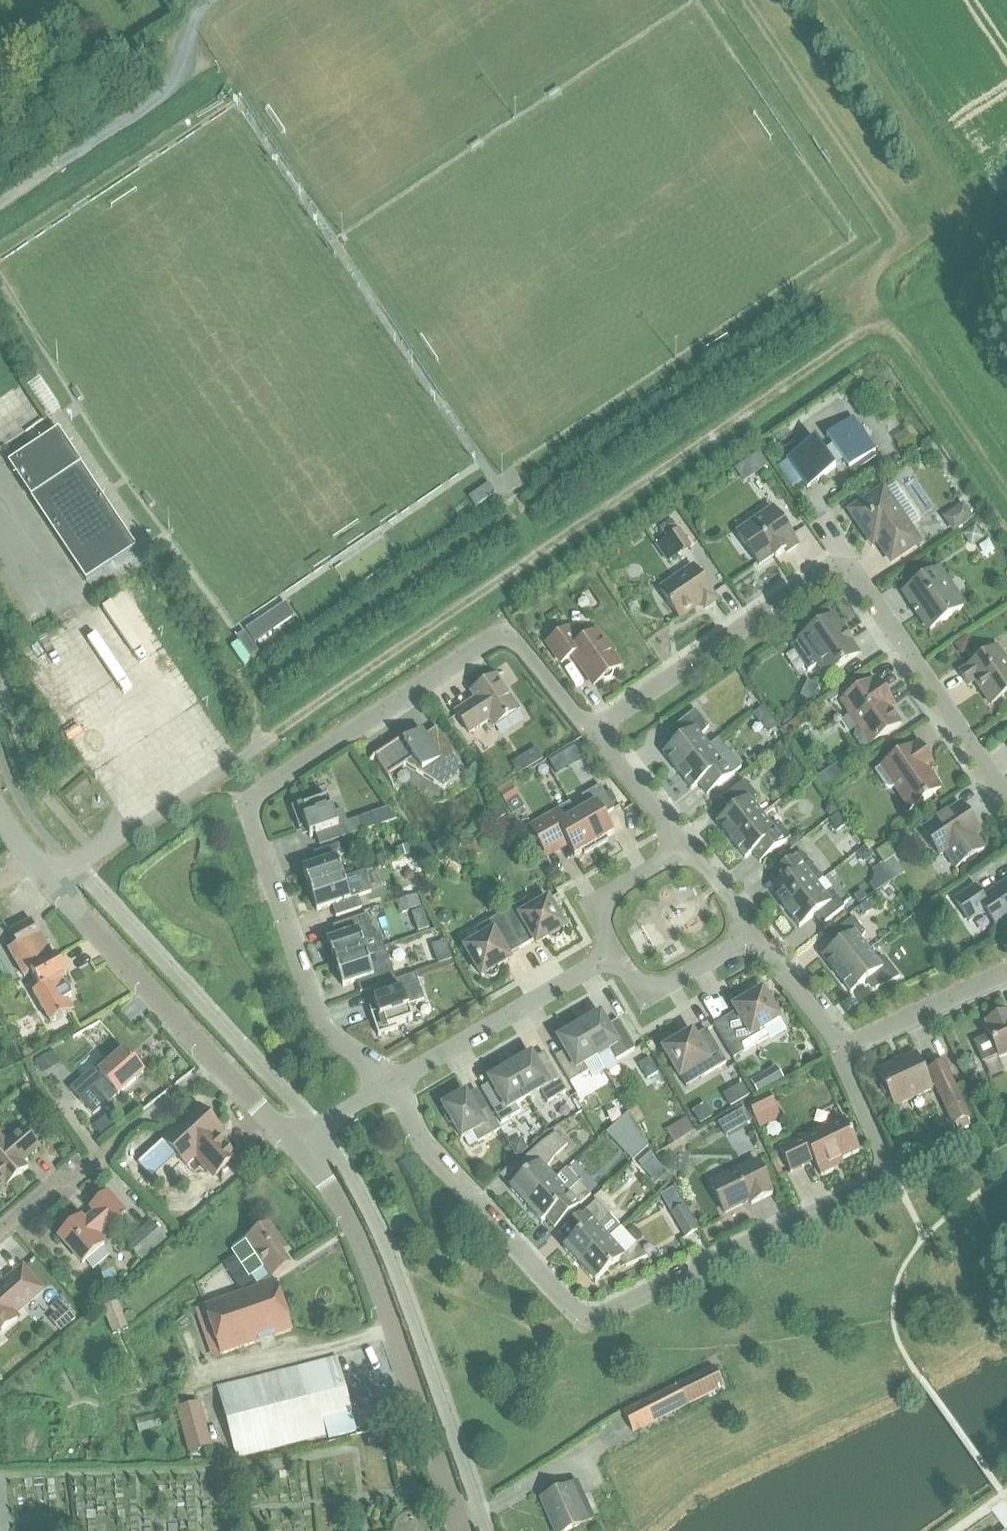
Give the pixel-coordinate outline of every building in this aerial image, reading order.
[(815,438),(787,458),(807,487),(835,468),(833,465),(842,458),(849,468),(875,450),(853,417),(826,435),(833,445),(824,451),(815,438)] [(59,430),(8,463),(86,579),(136,546),(59,430)] [(760,451),(749,458),(758,472),(769,465),(760,451)] [(872,534),(891,561),(919,542),(883,489),(850,511),(867,537),(872,534)] [(943,519),(953,534),(973,521),(963,505),(943,519)] [(737,534),(759,565),(774,555),(775,557),(785,551),(786,553),(798,545),(773,509),(737,534)] [(660,526),(666,535),(682,523),(675,514),(660,526)] [(976,529),(964,537),(972,549),(985,541),(990,537),(982,525),(976,529)] [(690,547),(678,530),(667,538),(678,555),(690,547)] [(660,590),(679,618),(701,603),(705,609),(717,601),(713,595),(694,567),(660,590)] [(937,569),(904,591),(930,629),(963,607),(937,569)] [(285,604),(246,630),(247,631),(255,644),(294,618),(285,604)] [(801,640),(791,647),(808,672),(818,665),(826,676),(859,654),(849,640),(851,639),(845,630),(843,631),(833,615),(800,638),(801,640)] [(573,655),(594,685),(602,679),(605,681),(610,679),(613,676),(612,672),(621,666),(612,654),(614,650),(608,641),(603,642),(596,632),(582,641),(576,640),(568,628),(547,643),(561,663),(573,655)] [(245,633),(237,638),(250,658),(258,653),(245,633)] [(969,638),(955,647),(962,658),(976,649),(969,638)] [(991,705),(1006,694),(1006,662),(996,647),(966,667),(966,668),(959,673),(968,685),(975,680),(991,705)] [(455,712),(469,733),(489,720),(494,727),(519,710),(496,676),(473,691),(477,698),(455,712)] [(870,744),(871,744),(900,724),(890,708),(894,706),(876,679),(872,682),(871,681),(841,701),(859,727),(855,730),(854,737),(860,745),(866,746),(870,744)] [(808,683),(800,699),(813,705),(820,689),(808,683)] [(762,707),(752,715),(760,724),(769,717),(762,707)] [(677,771),(709,746),(701,736),(709,727),(695,710),(672,728),(680,739),(663,753),(677,771)] [(801,716),(787,725),(792,733),(806,723),(801,716)] [(412,731),(364,763),(365,764),(375,758),(394,786),(395,786),(388,776),(405,764),(443,787),(466,772),(437,728),(425,736),(422,732),(415,736),(412,731)] [(698,784),(707,795),(741,768),(718,739),(709,746),(677,771),(691,789),(698,784)] [(575,742),(564,749),(573,763),(584,756),(575,742)] [(876,771),(885,785),(887,787),(890,788),(894,787),(909,810),(941,788),(926,767),(933,763),(919,742),(912,746),(912,745),(880,767),(881,768),(876,771)] [(781,749),(779,762),(792,763),(793,751),(781,749)] [(536,750),(524,757),(530,768),(542,761),(536,750)] [(824,773),(816,778),(823,788),(830,783),(824,773)] [(731,840),(762,815),(754,805),(759,798),(745,780),(724,796),(734,808),(716,822),(731,840)] [(588,807),(576,814),(596,848),(608,841),(606,837),(614,833),(604,816),(614,809),(600,785),(581,796),(588,807)] [(517,795),(512,787),(500,795),(505,803),(517,795)] [(347,824),(342,810),(333,813),(328,798),(312,804),(311,801),(291,807),(299,829),(306,826),(310,837),(347,824)] [(830,817),(839,811),(832,802),(827,806),(826,812),(830,817)] [(955,868),(984,849),(967,824),(972,821),(961,804),(922,830),(939,856),(945,852),(955,868)] [(504,807),(489,816),(494,825),(509,816),(504,807)] [(363,832),(397,820),(389,808),(358,818),(363,832)] [(596,848),(576,814),(565,820),(559,809),(529,827),(547,858),(568,845),(574,856),(582,851),(584,855),(596,848)] [(760,862),(790,838),(778,822),(770,825),(762,815),(731,840),(745,858),(752,853),(760,862)] [(841,816),(830,824),(837,834),(849,825),(841,816)] [(475,842),(463,848),(470,861),(482,854),(475,842)] [(888,843),(875,852),(884,864),(896,855),(888,843)] [(318,864),(302,869),(309,890),(344,878),(337,858),(344,855),(340,844),(314,853),(318,864)] [(408,845),(397,849),(400,858),(411,854),(408,845)] [(865,847),(856,854),(863,864),(873,857),(865,847)] [(823,879),(801,851),(771,876),(778,885),(771,890),(785,909),(817,884),(823,879)] [(364,871),(344,878),(309,890),(317,911),(332,906),(336,917),(362,908),(357,892),(369,888),(364,871)] [(969,922),(981,913),(987,914),(996,928),(1006,921),(1006,882),(983,898),(975,886),(954,900),(969,922)] [(817,884),(785,909),(799,927),(817,913),(824,923),(844,907),(832,891),(824,894),(817,884)] [(861,891),(854,897),(859,903),(866,898),(861,891)] [(382,898),(369,902),(371,910),(385,905),(382,898)] [(417,907),(414,898),(398,902),(402,912),(417,907)] [(501,915),(521,948),(534,941),(536,945),(549,937),(552,940),(557,941),(561,938),(563,934),(563,929),(564,928),(548,900),(532,909),(527,900),(501,915)] [(431,924),(429,905),(417,907),(419,925),(431,924)] [(869,905),(861,911),(868,920),(875,914),(869,905)] [(927,907),(917,914),(925,924),(935,917),(927,907)] [(336,963),(384,947),(380,933),(374,935),(367,915),(333,926),(337,938),(327,941),(333,958),(334,957),(336,963)] [(443,915),(438,920),(440,927),(447,929),(452,923),(450,916),(443,915)] [(521,948),(501,915),(475,930),(481,939),(465,948),(482,977),(483,975),(487,979),(492,979),(496,976),(498,972),(497,967),(510,960),(508,955),(521,948)] [(836,974),(868,950),(860,940),(865,933),(853,917),(832,933),(840,943),(822,956),(836,974)] [(10,933),(16,945),(38,932),(32,921),(10,933)] [(16,945),(8,949),(24,977),(30,974),(54,959),(38,932),(16,945)] [(440,956),(452,952),(448,935),(435,938),(440,956)] [(384,947),(336,963),(338,969),(337,970),(343,986),(356,982),(360,993),(381,986),(396,981),(384,947)] [(876,960),(868,950),(836,974),(851,993),(868,979),(875,989),(900,977),(884,957),(876,960)] [(934,953),(930,963),(938,967),(942,956),(934,953)] [(54,959),(30,974),(39,989),(33,993),(33,994),(50,1023),(68,1014),(61,1001),(71,996),(71,991),(68,986),(64,985),(61,978),(66,974),(56,958),(54,959)] [(396,981),(381,986),(385,997),(374,1001),(377,1012),(372,1014),(372,1013),(370,1014),(378,1036),(398,1029),(397,1026),(413,1020),(408,1006),(424,1000),(415,974),(396,981)] [(733,1059),(743,1053),(769,1038),(763,1028),(779,1019),(762,991),(760,992),(757,989),(752,988),(747,991),(745,995),(746,1000),(741,1003),(743,1007),(713,1025),(733,1059)] [(974,1043),(983,1063),(998,1056),(999,1058),(1006,1054),(1006,1011),(985,1022),(987,1027),(985,1028),(989,1036),(974,1043)] [(600,1015),(579,1027),(605,1071),(617,1064),(615,1060),(634,1049),(618,1020),(607,1026),(600,1015)] [(605,1071),(579,1027),(558,1039),(565,1051),(555,1057),(570,1082),(589,1071),(593,1078),(605,1071)] [(665,1048),(664,1049),(680,1078),(686,1087),(701,1078),(726,1063),(706,1030),(687,1041),(685,1037),(679,1040),(677,1038),(675,1036),(672,1036),(670,1037),(667,1038),(665,1040),(664,1043),(664,1046),(665,1048)] [(109,1065),(103,1058),(69,1088),(78,1099),(92,1087),(106,1103),(116,1094),(117,1094),(142,1073),(123,1052),(109,1065)] [(567,1091),(549,1061),(544,1052),(533,1058),(531,1055),(510,1067),(528,1097),(540,1090),(547,1102),(567,1091)] [(50,1054),(36,1062),(43,1075),(57,1067),(50,1054)] [(936,1086),(953,1124),(955,1123),(966,1118),(968,1117),(943,1063),(928,1070),(929,1071),(924,1073),(915,1054),(878,1071),(883,1083),(882,1084),(881,1087),(884,1094),(887,1095),(889,1094),(894,1106),(932,1089),(931,1088),(936,1086)] [(650,1059),(638,1066),(647,1081),(658,1074),(650,1059)] [(528,1097),(510,1067),(489,1079),(491,1083),(481,1089),(501,1123),(520,1112),(515,1104),(528,1097)] [(766,1072),(749,1081),(758,1095),(774,1086),(766,1072)] [(742,1086),(724,1096),(730,1106),(748,1096),(742,1086)] [(443,1106),(462,1138),(472,1132),(478,1143),(500,1129),(488,1108),(477,1114),(465,1094),(443,1106)] [(770,1094),(748,1105),(754,1118),(760,1129),(781,1119),(776,1107),(770,1094)] [(613,1107),(612,1112),(615,1116),(620,1118),(624,1115),(626,1110),(623,1105),(618,1104),(613,1107)] [(199,1107),(163,1141),(186,1166),(197,1156),(215,1176),(234,1158),(216,1138),(222,1133),(199,1107)] [(707,1108),(695,1115),(699,1123),(711,1116),(707,1108)] [(744,1108),(730,1115),(738,1128),(751,1121),(744,1108)] [(103,1131),(117,1122),(109,1112),(96,1121),(103,1131)] [(669,1125),(676,1138),(698,1125),(691,1113),(669,1125)] [(966,1118),(955,1123),(958,1129),(969,1124),(966,1118)] [(820,1175),(833,1169),(830,1163),(859,1150),(844,1119),(804,1138),(803,1137),(779,1148),(790,1172),(813,1161),(820,1175)] [(514,1128),(503,1134),(509,1145),(520,1139),(514,1128)] [(5,1182),(8,1185),(26,1170),(21,1163),(40,1147),(24,1129),(6,1144),(0,1137),(0,1187),(5,1182)] [(510,1187),(509,1188),(525,1206),(555,1179),(546,1169),(555,1156),(567,1145),(556,1133),(542,1141),(517,1164),(526,1174),(510,1188),(510,1187)] [(517,1141),(509,1145),(516,1156),(527,1150),(523,1142),(517,1141)] [(646,1150),(633,1161),(642,1170),(654,1159),(646,1150)] [(770,1190),(771,1190),(757,1161),(710,1184),(724,1213),(749,1201),(751,1204),(772,1194),(770,1190)] [(555,1179),(525,1206),(541,1224),(542,1223),(541,1222),(545,1218),(554,1228),(591,1195),(566,1168),(555,1179)] [(666,1190),(672,1204),(685,1198),(679,1184),(666,1190)] [(82,1264),(104,1245),(95,1234),(105,1225),(108,1228),(125,1214),(107,1193),(91,1208),(96,1214),(85,1223),(81,1218),(59,1236),(82,1264)] [(563,1246),(563,1247),(579,1265),(620,1227),(596,1201),(559,1234),(568,1243),(564,1247),(563,1246)] [(683,1206),(672,1213),(686,1237),(697,1230),(683,1206)] [(153,1224),(128,1245),(142,1261),(166,1240),(153,1224)] [(246,1239),(248,1242),(234,1251),(252,1280),(267,1270),(271,1277),(290,1265),(281,1253),(286,1249),(270,1224),(246,1239)] [(620,1227),(579,1265),(595,1283),(596,1282),(595,1281),(619,1259),(625,1266),(647,1257),(620,1227)] [(8,1239),(23,1256),(30,1249),(16,1232),(8,1239)] [(42,1290),(23,1268),(3,1284),(5,1286),(0,1290),(0,1332),(1,1331),(2,1332),(17,1319),(14,1314),(42,1290)] [(220,1355),(292,1330),(275,1282),(203,1307),(220,1355)] [(60,1301),(50,1310),(67,1329),(76,1321),(60,1301)] [(118,1304),(103,1310),(113,1335),(128,1329),(118,1304)] [(236,1457),(354,1427),(335,1358),(218,1387),(236,1457)] [(714,1367),(623,1412),(632,1432),(724,1386),(714,1367)] [(188,1451),(209,1446),(198,1403),(177,1408),(188,1451)] [(157,1415),(135,1421),(138,1433),(160,1427),(157,1415)] [(570,1486),(540,1499),(555,1530),(567,1530),(586,1522),(570,1486)]
